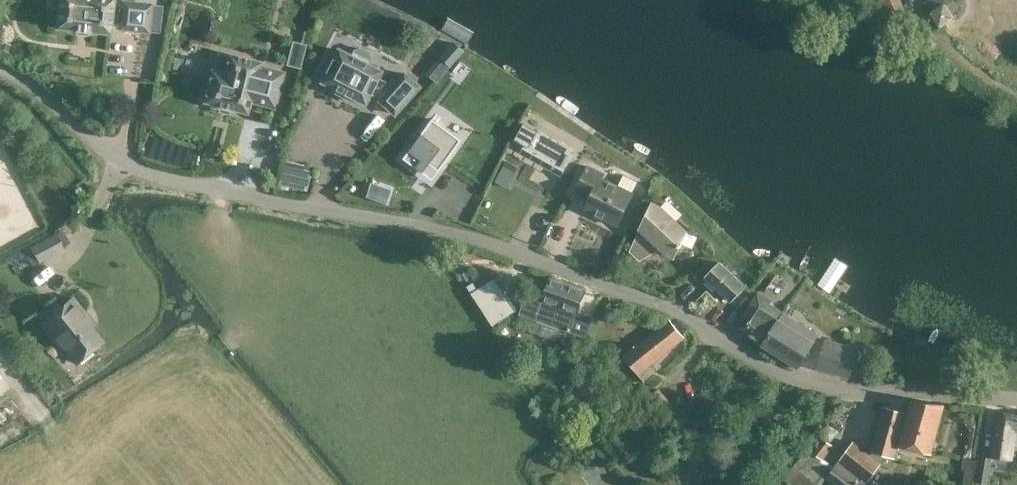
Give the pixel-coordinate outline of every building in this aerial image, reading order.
[(49,3),(59,4),(56,25),(56,28),(58,28),(75,29),(75,31),(90,32),(90,31),(107,33),(109,34),(110,31),(109,31),(110,24),(120,25),(119,29),(160,34),(163,6),(122,2),(122,6),(112,5),(113,0),(49,0),(49,3)] [(910,12),(905,0),(879,0),(888,22),(910,12)] [(956,18),(946,2),(931,11),(940,27),(941,27),(956,18)] [(473,32),(448,17),(440,30),(465,46),(473,32)] [(299,69),(305,44),(292,41),(285,66),(299,69)] [(440,58),(426,74),(437,83),(450,67),(463,52),(460,50),(453,43),(440,58)] [(369,59),(367,52),(360,48),(354,51),(351,57),(337,50),(321,82),(364,104),(369,93),(380,99),(379,101),(394,114),(418,87),(403,73),(392,86),(376,78),(380,71),(366,65),(369,59)] [(228,56),(216,53),(204,102),(218,106),(218,107),(231,110),(232,109),(246,113),(249,101),(274,108),(283,73),(258,66),(259,62),(228,55),(228,56)] [(430,119),(402,159),(421,172),(431,159),(441,166),(456,145),(446,138),(450,133),(430,119)] [(525,144),(523,148),(565,171),(577,150),(540,129),(539,131),(524,123),(516,139),(525,144)] [(193,148),(151,135),(145,155),(187,167),(193,148)] [(279,184),(307,190),(312,170),(304,168),(305,164),(285,159),(279,184)] [(620,187),(603,179),(605,175),(589,168),(576,194),(591,201),(586,211),(618,227),(640,183),(625,175),(620,187)] [(502,170),(496,181),(505,187),(512,176),(502,170)] [(391,191),(371,184),(366,197),(386,204),(391,191)] [(78,196),(83,192),(79,187),(74,191),(78,196)] [(653,205),(629,254),(633,258),(653,251),(674,263),(688,236),(653,205)] [(64,248),(55,232),(28,247),(38,263),(64,248)] [(830,293),(848,266),(836,258),(818,285),(830,293)] [(731,300),(743,287),(720,265),(707,278),(709,280),(706,283),(716,293),(719,289),(731,300)] [(773,295),(783,280),(773,273),(763,288),(773,295)] [(553,327),(568,286),(550,279),(542,300),(527,295),(521,314),(536,320),(553,327)] [(493,325),(514,311),(494,280),(472,294),(493,325)] [(586,339),(593,319),(578,314),(586,292),(568,286),(553,327),(586,339)] [(718,301),(707,291),(699,299),(698,298),(691,305),(703,316),(718,301)] [(780,313),(766,304),(769,299),(758,293),(750,306),(749,306),(744,312),(752,317),(742,333),(761,345),(780,313)] [(103,342),(83,318),(86,315),(72,298),(40,324),(54,341),(57,339),(77,363),(103,342)] [(796,367),(817,336),(780,313),(761,345),(796,367)] [(647,382),(659,371),(653,364),(684,339),(668,322),(625,356),(647,382)] [(848,378),(857,349),(826,339),(818,369),(848,378)] [(667,421),(679,411),(659,388),(648,398),(667,421)] [(931,455),(943,405),(911,400),(907,414),(897,447),(931,455)] [(897,447),(907,414),(884,408),(872,452),(873,452),(870,456),(853,443),(843,455),(833,448),(834,446),(817,434),(787,474),(799,484),(821,484),(827,478),(836,484),(873,484),(868,481),(881,465),(889,468),(892,459),(894,459),(897,447)] [(998,414),(991,458),(979,456),(978,461),(963,459),(961,470),(965,471),(963,484),(973,484),(974,482),(991,484),(993,470),(1006,472),(1008,461),(1013,462),(1016,444),(1016,417),(998,414)] [(620,427),(604,439),(623,463),(639,450),(620,427)]
